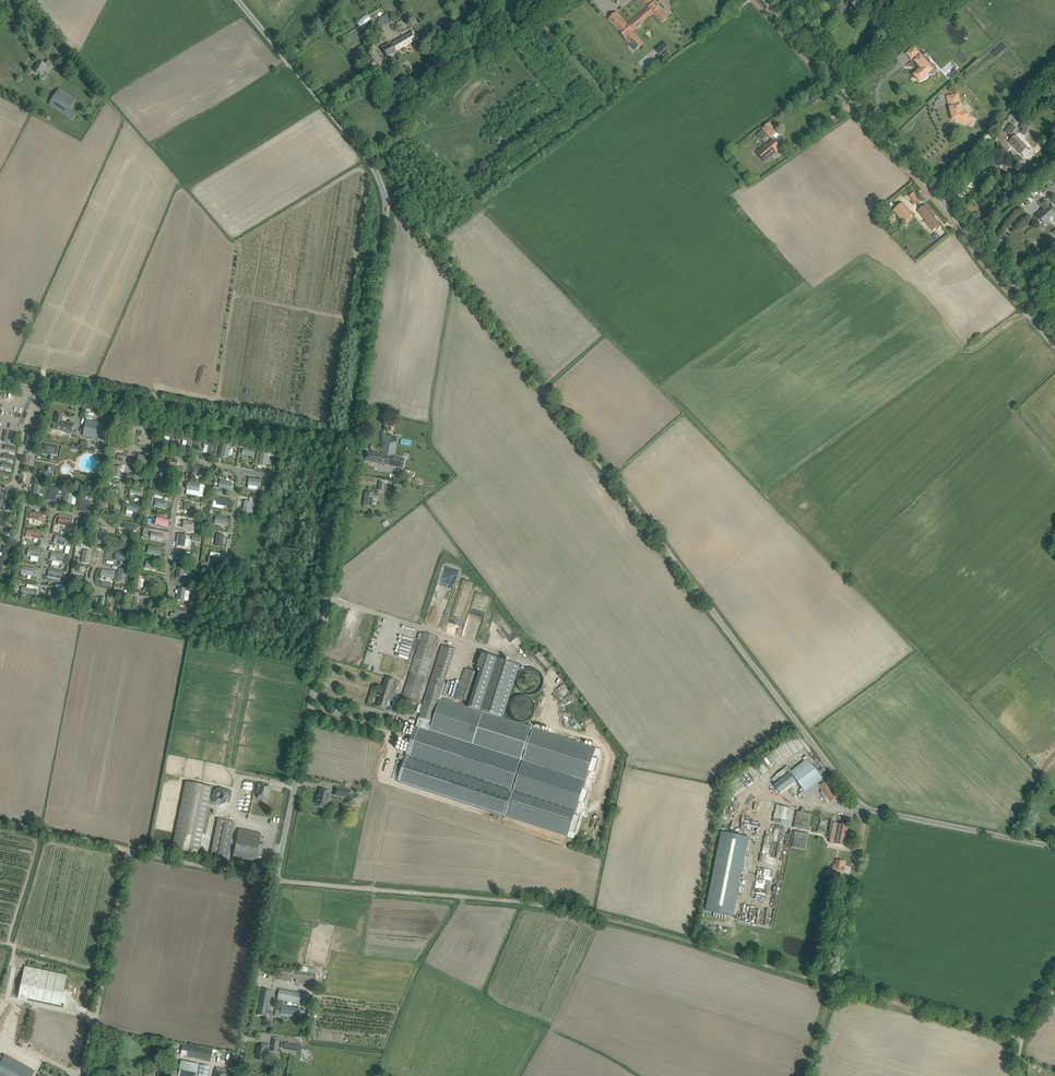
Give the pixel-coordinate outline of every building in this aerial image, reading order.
[(608,19),(608,20),(609,19),(614,26),(616,24),(621,30),(619,32),(625,39),(627,37),(632,43),(630,45),(635,50),(643,43),(633,31),(653,13),(662,23),(668,18),(660,8),(654,1),(653,0),(642,0),(648,7),(627,24),(617,12),(608,19)] [(860,6),(865,1),(864,0),(852,0),(849,2),(856,9),(860,6)] [(371,20),(367,14),(356,22),(360,27),(371,20)] [(385,15),(381,17),(385,24),(389,22),(385,15)] [(382,48),(387,58),(418,41),(413,31),(382,48)] [(663,42),(655,49),(659,53),(667,46),(663,42)] [(906,53),(912,60),(914,58),(915,60),(915,61),(919,66),(918,71),(913,75),(919,81),(928,73),(929,74),(932,75),(935,73),(936,71),(937,68),(935,65),(933,64),(930,64),(929,65),(921,56),(920,56),(918,54),(920,53),(914,47),(906,53)] [(371,58),(363,63),(369,72),(377,67),(371,58)] [(40,61),(34,71),(41,75),(43,71),(42,70),(45,65),(40,61)] [(956,70),(948,77),(951,81),(959,74),(956,70)] [(390,83),(387,77),(382,80),(385,86),(390,83)] [(77,114),(69,109),(76,99),(59,88),(48,105),(72,121),(77,114)] [(955,116),(957,118),(955,121),(965,125),(965,124),(968,125),(972,117),(968,116),(969,115),(963,112),(961,111),(957,94),(947,97),(952,117),(955,116)] [(762,129),(770,138),(777,131),(769,122),(762,129)] [(1029,126),(1024,122),(1020,126),(1026,131),(1029,126)] [(1016,127),(1010,123),(1005,132),(1010,135),(1016,127)] [(1028,150),(1027,149),(1027,148),(1027,147),(1023,142),(1022,142),(1016,135),(1009,141),(1021,154),(1024,157),(1026,158),(1032,157),(1034,154),(1033,151),(1031,149),(1028,150)] [(774,152),(777,150),(779,148),(773,140),(768,144),(767,143),(756,152),(765,162),(775,153),(774,152)] [(1022,169),(1016,175),(1020,179),(1026,173),(1022,169)] [(916,204),(921,200),(914,191),(909,196),(916,204)] [(1037,216),(1045,225),(1049,221),(1050,220),(1049,218),(1052,215),(1054,217),(1054,218),(1054,211),(1045,200),(1040,204),(1044,209),(1037,216)] [(902,202),(893,210),(897,214),(904,223),(909,218),(913,215),(902,202)] [(933,231),(933,230),(936,228),(938,230),(943,226),(939,222),(938,223),(934,218),(936,216),(925,204),(917,211),(925,220),(924,221),(933,231)] [(54,420),(52,429),(66,431),(66,433),(72,434),(74,424),(61,422),(62,415),(56,414),(55,421),(54,420)] [(104,441),(106,429),(107,424),(86,420),(82,437),(104,441)] [(29,429),(25,446),(31,447),(34,430),(29,429)] [(172,448),(175,434),(166,432),(165,436),(170,437),(168,447),(168,448),(169,449),(170,449),(171,449),(172,448)] [(189,452),(193,435),(191,435),(190,437),(183,436),(182,440),(187,441),(185,451),(186,451),(185,451),(185,452),(186,452),(186,453),(187,453),(188,453),(188,452),(189,452),(189,451),(189,452)] [(397,437),(391,436),(386,435),(382,455),(367,452),(365,461),(402,468),(404,459),(393,457),(397,437)] [(87,448),(88,441),(81,440),(80,447),(87,448)] [(211,456),(214,442),(204,440),(203,445),(208,446),(206,455),(207,455),(207,456),(207,457),(208,457),(209,457),(210,457),(210,456),(211,456)] [(228,458),(230,445),(222,444),(220,457),(228,458)] [(45,445),(43,453),(44,453),(45,453),(47,454),(48,453),(57,455),(58,447),(45,445)] [(254,457),(255,449),(243,447),(241,454),(254,457)] [(266,466),(268,454),(261,452),(258,465),(266,466)] [(149,457),(138,455),(137,462),(148,464),(149,457)] [(173,475),(175,468),(162,464),(160,472),(173,475)] [(119,478),(121,467),(114,466),(112,477),(119,478)] [(203,475),(205,468),(194,466),(192,473),(203,475)] [(39,470),(38,478),(51,481),(53,473),(44,471),(41,470),(41,471),(39,470)] [(260,487),(261,480),(248,478),(247,485),(260,487)] [(231,490),(232,483),(220,480),(218,488),(231,490)] [(162,481),(160,489),(174,491),(175,483),(162,481)] [(198,492),(200,485),(187,483),(186,490),(198,492)] [(39,498),(42,485),(35,484),(32,496),(39,498)] [(110,486),(106,485),(104,497),(117,499),(118,495),(109,493),(110,486)] [(50,486),(47,499),(55,501),(56,500),(56,499),(57,497),(56,496),(57,494),(58,489),(63,491),(64,487),(58,486),(58,488),(50,486)] [(379,494),(371,493),(365,492),(363,505),(373,507),(374,499),(379,500),(379,494)] [(74,494),(66,493),(64,505),(71,507),(74,494)] [(82,495),(78,511),(82,512),(82,510),(83,510),(83,511),(85,511),(86,511),(87,511),(89,501),(85,500),(86,496),(82,495)] [(228,507),(230,499),(217,497),(216,504),(228,507)] [(168,502),(156,499),(154,506),(166,509),(168,502)] [(13,513),(15,501),(9,500),(7,511),(13,513)] [(250,514),(252,502),(244,500),(242,513),(250,514)] [(107,502),(100,501),(97,513),(105,515),(107,502)] [(197,505),(185,502),(183,510),(195,513),(197,505)] [(30,512),(29,519),(42,521),(43,514),(30,512)] [(12,517),(3,516),(1,527),(5,528),(7,521),(11,522),(12,517)] [(228,518),(216,516),(214,524),(227,526),(228,518)] [(169,519),(156,517),(155,524),(168,527),(169,519)] [(59,518),(58,525),(71,528),(73,521),(59,518)] [(387,519),(381,523),(385,528),(390,524),(387,519)] [(195,522),(184,520),(182,528),(194,530),(195,522)] [(104,532),(96,530),(94,543),(102,544),(104,532)] [(25,537),(39,540),(40,533),(27,531),(25,537)] [(164,541),(165,535),(153,532),(151,539),(164,541)] [(224,535),(216,533),(214,546),(222,547),(224,535)] [(178,534),(177,545),(182,546),(184,547),(185,546),(185,544),(185,543),(186,538),(186,535),(178,534)] [(68,539),(55,536),(54,544),(66,546),(68,539)] [(6,563),(9,547),(4,546),(2,557),(0,556),(0,562),(6,563)] [(161,548),(148,546),(147,553),(159,556),(161,548)] [(41,551),(28,548),(27,556),(40,559),(41,551)] [(88,564),(91,552),(84,550),(81,562),(88,564)] [(176,550),(175,558),(186,560),(186,559),(187,552),(176,550)] [(115,551),(114,559),(120,560),(120,565),(127,567),(129,554),(115,551)] [(64,556),(51,553),(50,561),(63,564),(64,556)] [(221,558),(209,556),(207,563),(220,565),(221,558)] [(159,564),(146,561),(145,568),(157,570),(159,564)] [(183,579),(185,567),(177,566),(176,578),(183,579)] [(35,569),(22,567),(20,574),(33,577),(35,569)] [(124,582),(126,570),(119,568),(117,581),(124,582)] [(115,572),(101,569),(100,576),(114,579),(115,572)] [(62,574),(49,571),(47,578),(61,581),(62,574)] [(85,578),(73,575),(71,582),(84,585),(85,578)] [(161,586),(162,581),(150,578),(148,588),(153,589),(154,584),(161,586)] [(183,601),(185,588),(178,587),(176,600),(183,601)] [(34,590),(22,588),(20,595),(33,598),(34,590)] [(61,592),(49,589),(47,596),(60,599),(61,592)] [(87,591),(77,589),(76,596),(86,598),(87,591)] [(124,601),(117,600),(115,612),(122,613),(124,601)] [(145,608),(138,607),(136,619),(143,620),(145,608)] [(185,616),(186,612),(175,609),(174,613),(171,612),(170,617),(181,619),(182,616),(185,616)] [(162,623),(164,613),(156,611),(154,622),(162,623)] [(401,699),(407,700),(418,704),(439,638),(423,633),(401,699)] [(602,750),(505,718),(521,666),(489,655),(472,707),(441,697),(446,682),(445,682),(455,649),(442,645),(398,782),(574,838),(602,750)] [(542,684),(542,682),(542,680),(542,677),(541,675),(539,673),(537,672),(535,670),(533,670),(531,669),(528,669),(526,670),(524,671),(522,672),(520,674),(519,676),(518,678),(518,680),(518,683),(518,685),(519,687),(520,689),(522,691),(524,692),(526,693),(528,694),(530,694),(533,694),(535,693),(537,692),(539,690),(540,689),(541,686),(542,684)] [(387,677),(377,706),(386,709),(389,700),(393,701),(400,681),(387,677)] [(534,712),(534,709),(534,707),(533,705),(532,703),(531,701),(529,699),(527,698),(525,697),(522,697),(520,697),(518,698),(516,699),(514,700),(512,702),(511,704),(510,706),(509,708),(509,711),(510,713),(511,715),(512,717),(514,719),(516,720),(518,721),(520,722),(523,722),(525,721),(527,721),(529,719),(531,718),(532,716),(533,714),(534,712)] [(789,755),(802,747),(796,737),(783,745),(789,755)] [(798,741),(803,747),(779,764),(783,770),(790,765),(792,767),(812,754),(801,739),(798,741)] [(782,760),(789,756),(783,746),(776,751),(782,760)] [(774,765),(781,761),(775,752),(769,756),(774,765)] [(837,797),(808,759),(790,772),(804,790),(800,793),(804,799),(819,787),(831,802),(837,797)] [(761,774),(766,770),(761,763),(756,766),(761,774)] [(753,779),(759,775),(754,768),(748,772),(753,779)] [(796,781),(790,773),(774,784),(780,792),(796,781)] [(746,788),(738,778),(727,786),(729,789),(726,791),(732,799),(746,788)] [(198,854),(212,787),(186,782),(172,849),(198,854)] [(268,785),(259,783),(257,793),(259,794),(258,798),(267,800),(269,790),(267,790),(268,785)] [(336,787),(334,793),(350,796),(351,790),(336,787)] [(228,799),(228,797),(227,795),(227,794),(226,792),(225,791),(224,790),(222,789),(220,789),(219,789),(217,789),(215,790),(214,790),(213,792),(212,793),(211,794),(211,796),(210,798),(211,799),(211,801),(212,802),(213,804),(214,805),(216,805),(218,806),(219,806),(221,806),(223,805),(224,804),(225,803),(226,802),(227,800),(228,799)] [(319,798),(317,798),(315,804),(320,805),(320,807),(327,808),(330,792),(320,790),(319,798)] [(748,808),(769,813),(770,806),(749,802),(748,808)] [(235,822),(218,819),(210,857),(227,860),(235,822)] [(848,826),(834,823),(830,842),(844,845),(848,826)] [(255,863),(261,834),(239,829),(233,858),(255,863)] [(733,916),(749,838),(722,832),(706,911),(733,916)] [(773,867),(778,844),(771,842),(769,852),(765,851),(762,864),(773,867)] [(834,865),(832,872),(843,875),(844,867),(843,867),(844,862),(837,860),(836,865),(834,865)] [(851,874),(852,866),(845,865),(844,873),(851,874)] [(24,966),(18,997),(61,1006),(67,975),(24,966)] [(310,981),(315,982),(316,975),(280,968),(278,979),(291,982),(291,980),(295,981),(295,983),(309,985),(310,981)] [(272,991),(263,989),(257,1015),(266,1017),(272,991)] [(305,994),(285,990),(279,989),(277,999),(303,1004),(305,994)] [(285,1016),(298,1018),(299,1008),(282,1006),(281,1011),(277,1010),(275,1018),(279,1019),(280,1018),(280,1017),(285,1017),(285,1016)] [(277,1052),(279,1041),(273,1040),(270,1051),(277,1052)] [(283,1048),(296,1051),(297,1045),(284,1042),(284,1044),(281,1043),(280,1047),(283,1048)] [(266,1057),(269,1045),(261,1044),(261,1047),(258,1046),(256,1055),(257,1056),(257,1059),(266,1061),(267,1057),(266,1057)] [(182,1045),(180,1055),(210,1061),(212,1051),(182,1045)] [(34,1071),(4,1055),(2,1060),(0,1063),(0,1075),(32,1075),(34,1071)] [(178,1075),(207,1075),(209,1067),(181,1061),(178,1075)] [(214,1075),(225,1075),(226,1070),(216,1067),(214,1075)]
